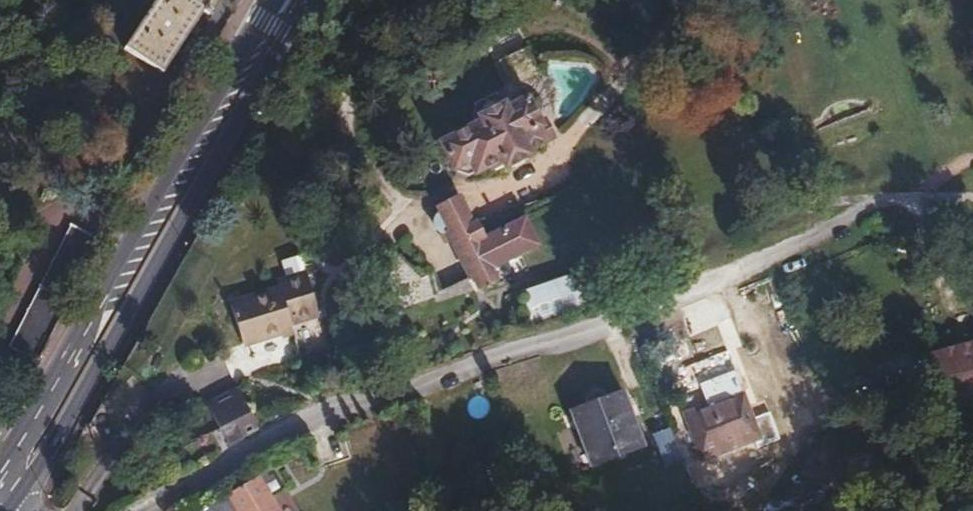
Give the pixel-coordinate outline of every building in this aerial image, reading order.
[(124,48),(162,73),(202,12),(207,16),(211,10),(205,6),(209,0),(155,0),(124,48)] [(541,126),(534,113),(534,104),(528,104),(527,102),(543,94),(526,52),(498,64),(513,100),(512,100),(511,109),(504,113),(502,109),(479,120),(481,125),(440,145),(454,174),(469,176),(489,167),(492,171),(526,155),(524,151),(544,141),(538,128),(541,126)] [(436,220),(436,221),(435,221),(435,222),(435,223),(435,224),(435,225),(435,226),(435,227),(435,228),(435,229),(435,230),(436,230),(436,231),(436,232),(437,232),(437,233),(437,234),(438,234),(439,235),(440,236),(441,237),(442,237),(443,237),(443,238),(444,238),(445,238),(446,238),(447,238),(448,238),(449,238),(449,237),(450,237),(451,237),(481,290),(497,282),(491,271),(537,246),(524,221),(483,242),(473,225),(471,226),(458,202),(439,212),(442,216),(436,220)] [(61,315),(84,269),(101,238),(72,223),(10,346),(39,360),(61,315)] [(377,278),(410,307),(438,295),(429,273),(419,277),(397,256),(377,278)] [(521,293),(532,323),(602,298),(591,268),(521,293)] [(231,309),(244,346),(294,329),(292,323),(320,313),(306,274),(278,283),(281,291),(231,309)] [(936,363),(939,373),(945,389),(950,404),(972,398),(972,342),(932,353),(936,363)] [(860,398),(936,363),(932,353),(929,346),(853,384),(860,398)] [(939,373),(936,363),(860,398),(865,408),(939,373)] [(945,389),(939,373),(865,408),(873,424),(945,389)] [(207,404),(220,431),(250,416),(236,388),(207,404)] [(622,388),(562,412),(586,472),(646,448),(622,388)] [(681,411),(696,461),(758,442),(760,447),(774,443),(766,416),(752,420),(743,393),(681,411)] [(284,459),(187,510),(239,510),(245,508),(247,510),(291,510),(278,490),(295,479),(284,459)]
